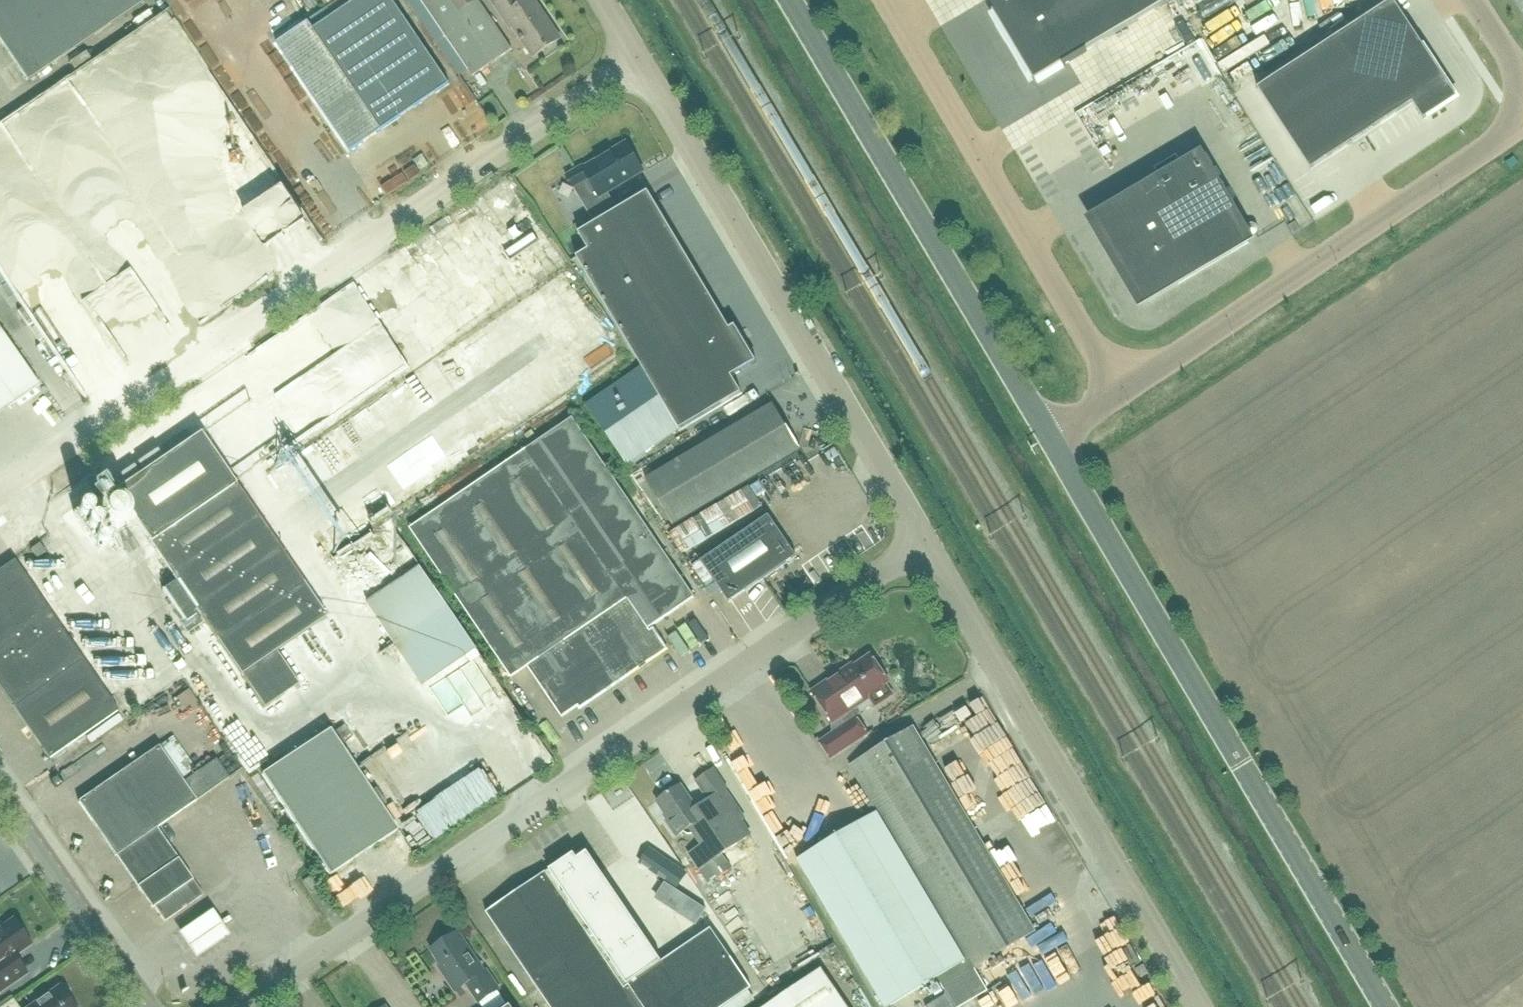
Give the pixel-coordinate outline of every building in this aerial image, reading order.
[(144,2),(143,0),(0,0),(0,42),(27,82),(144,2)] [(277,44),(350,153),(450,85),(392,0),(359,0),(315,30),(309,23),(277,44)] [(427,9),(442,0),(421,0),(427,9)] [(427,9),(438,26),(473,77),(512,50),(479,2),(482,0),(442,0),(427,9)] [(511,29),(513,27),(534,58),(560,40),(533,0),(530,0),(524,4),(521,0),(491,0),(511,29)] [(993,14),(994,14),(1035,84),(1063,67),(1176,0),(985,0),(993,14)] [(1442,85),(1447,83),(1393,1),(1258,90),(1311,171),(1413,105),(1423,121),(1453,102),(1442,85)] [(177,45),(165,51),(179,78),(190,73),(177,45)] [(160,119),(173,114),(166,94),(158,97),(160,104),(155,105),(160,119)] [(438,112),(470,138),(484,120),(453,94),(438,112)] [(45,143),(17,107),(0,120),(0,177),(45,143)] [(644,172),(627,143),(584,169),(583,167),(566,177),(591,219),(609,209),(602,196),(644,172)] [(1249,244),(1197,156),(1092,218),(1113,254),(1117,252),(1147,302),(1178,284),(1179,285),(1249,244)] [(82,395),(122,365),(88,319),(112,302),(91,275),(69,292),(25,233),(45,218),(37,207),(20,220),(0,193),(0,286),(82,395)] [(730,330),(649,193),(645,195),(587,229),(578,234),(589,252),(576,259),(642,368),(679,430),(680,432),(743,395),(733,378),(757,363),(736,327),(730,330)] [(438,403),(460,442),(599,364),(563,300),(539,299),(538,313),(503,333),(540,296),(521,294),(539,276),(541,247),(524,216),(508,225),(521,238),(520,246),(511,246),(507,238),(491,237),(489,233),(478,239),(476,267),(490,259),(511,297),(453,293),(464,313),(437,339),(465,341),(462,382),(449,368),(446,371),(458,392),(438,403)] [(554,233),(561,253),(579,246),(572,227),(554,233)] [(242,300),(317,244),(305,229),(261,262),(259,259),(228,282),(242,300)] [(39,388),(0,332),(0,414),(39,388)] [(679,430),(642,368),(587,406),(628,465),(679,430)] [(392,380),(394,422),(407,422),(407,407),(417,406),(416,392),(409,393),(408,379),(392,380)] [(673,527),(781,462),(801,451),(774,404),(645,480),(673,527)] [(578,705),(661,649),(648,629),(694,598),(572,419),(410,530),(512,679),(528,668),(562,718),(579,706),(578,705)] [(280,552),(234,484),(200,434),(94,505),(96,507),(92,510),(87,504),(73,513),(98,550),(117,538),(125,551),(146,538),(218,643),(264,709),(299,685),(276,652),(325,618),(280,552)] [(400,492),(461,454),(454,442),(442,450),(437,442),(395,467),(391,460),(383,464),(400,492)] [(749,486),(669,534),(682,556),(762,507),(749,486)] [(61,492),(39,497),(43,517),(66,512),(61,492)] [(729,603),(797,557),(769,516),(701,562),(729,603)] [(48,542),(58,567),(76,560),(66,535),(48,542)] [(478,650),(415,560),(374,589),(379,596),(366,605),(424,688),(478,650)] [(13,562),(0,571),(0,689),(15,710),(18,708),(29,723),(26,726),(49,759),(117,712),(13,562)] [(693,566),(685,571),(698,591),(706,586),(693,566)] [(842,672),(812,692),(833,723),(831,724),(832,734),(820,743),(831,759),(868,734),(857,717),(862,714),(857,708),(869,700),(875,708),(893,695),(886,685),(889,683),(871,656),(843,674),(842,672)] [(866,820),(955,968),(966,962),(972,971),(974,970),(1036,933),(915,729),(850,767),(878,813),(866,820)] [(329,876),(397,831),(329,730),(261,775),(329,876)] [(180,778),(158,747),(78,802),(115,857),(157,828),(228,779),(215,760),(204,768),(200,763),(194,767),(180,778)] [(729,864),(724,856),(742,844),(753,836),(743,822),(746,820),(726,790),(728,789),(714,769),(695,781),(707,801),(694,809),(679,785),(655,799),(668,817),(665,819),(675,834),(688,825),(700,843),(701,845),(688,855),(699,872),(700,872),(749,945),(773,929),(729,864)] [(955,968),(866,820),(797,861),(884,1006),(890,1006),(936,979),(955,968)] [(287,874),(294,870),(284,851),(277,855),(287,874)] [(588,852),(578,859),(574,854),(487,913),(550,1006),(725,1006),(752,989),(711,929),(663,962),(588,852)] [(686,856),(679,861),(678,861),(683,869),(684,868),(690,864),(686,856)] [(136,886),(152,909),(154,908),(164,922),(203,896),(177,857),(136,886)] [(311,894),(319,888),(311,876),(303,882),(311,894)] [(211,911),(177,934),(194,960),(228,937),(211,911)] [(13,920),(2,927),(0,925),(0,992),(26,974),(14,957),(30,945),(13,920)] [(484,972),(458,933),(432,951),(448,975),(446,977),(456,992),(467,984),(480,1003),(499,989),(486,970),(484,972)] [(936,979),(953,1006),(961,1006),(987,992),(974,970),(972,971),(966,962),(955,968),(936,979)] [(822,970),(767,1006),(847,1006),(822,970)] [(59,987),(30,1006),(73,1006),(59,987)]
